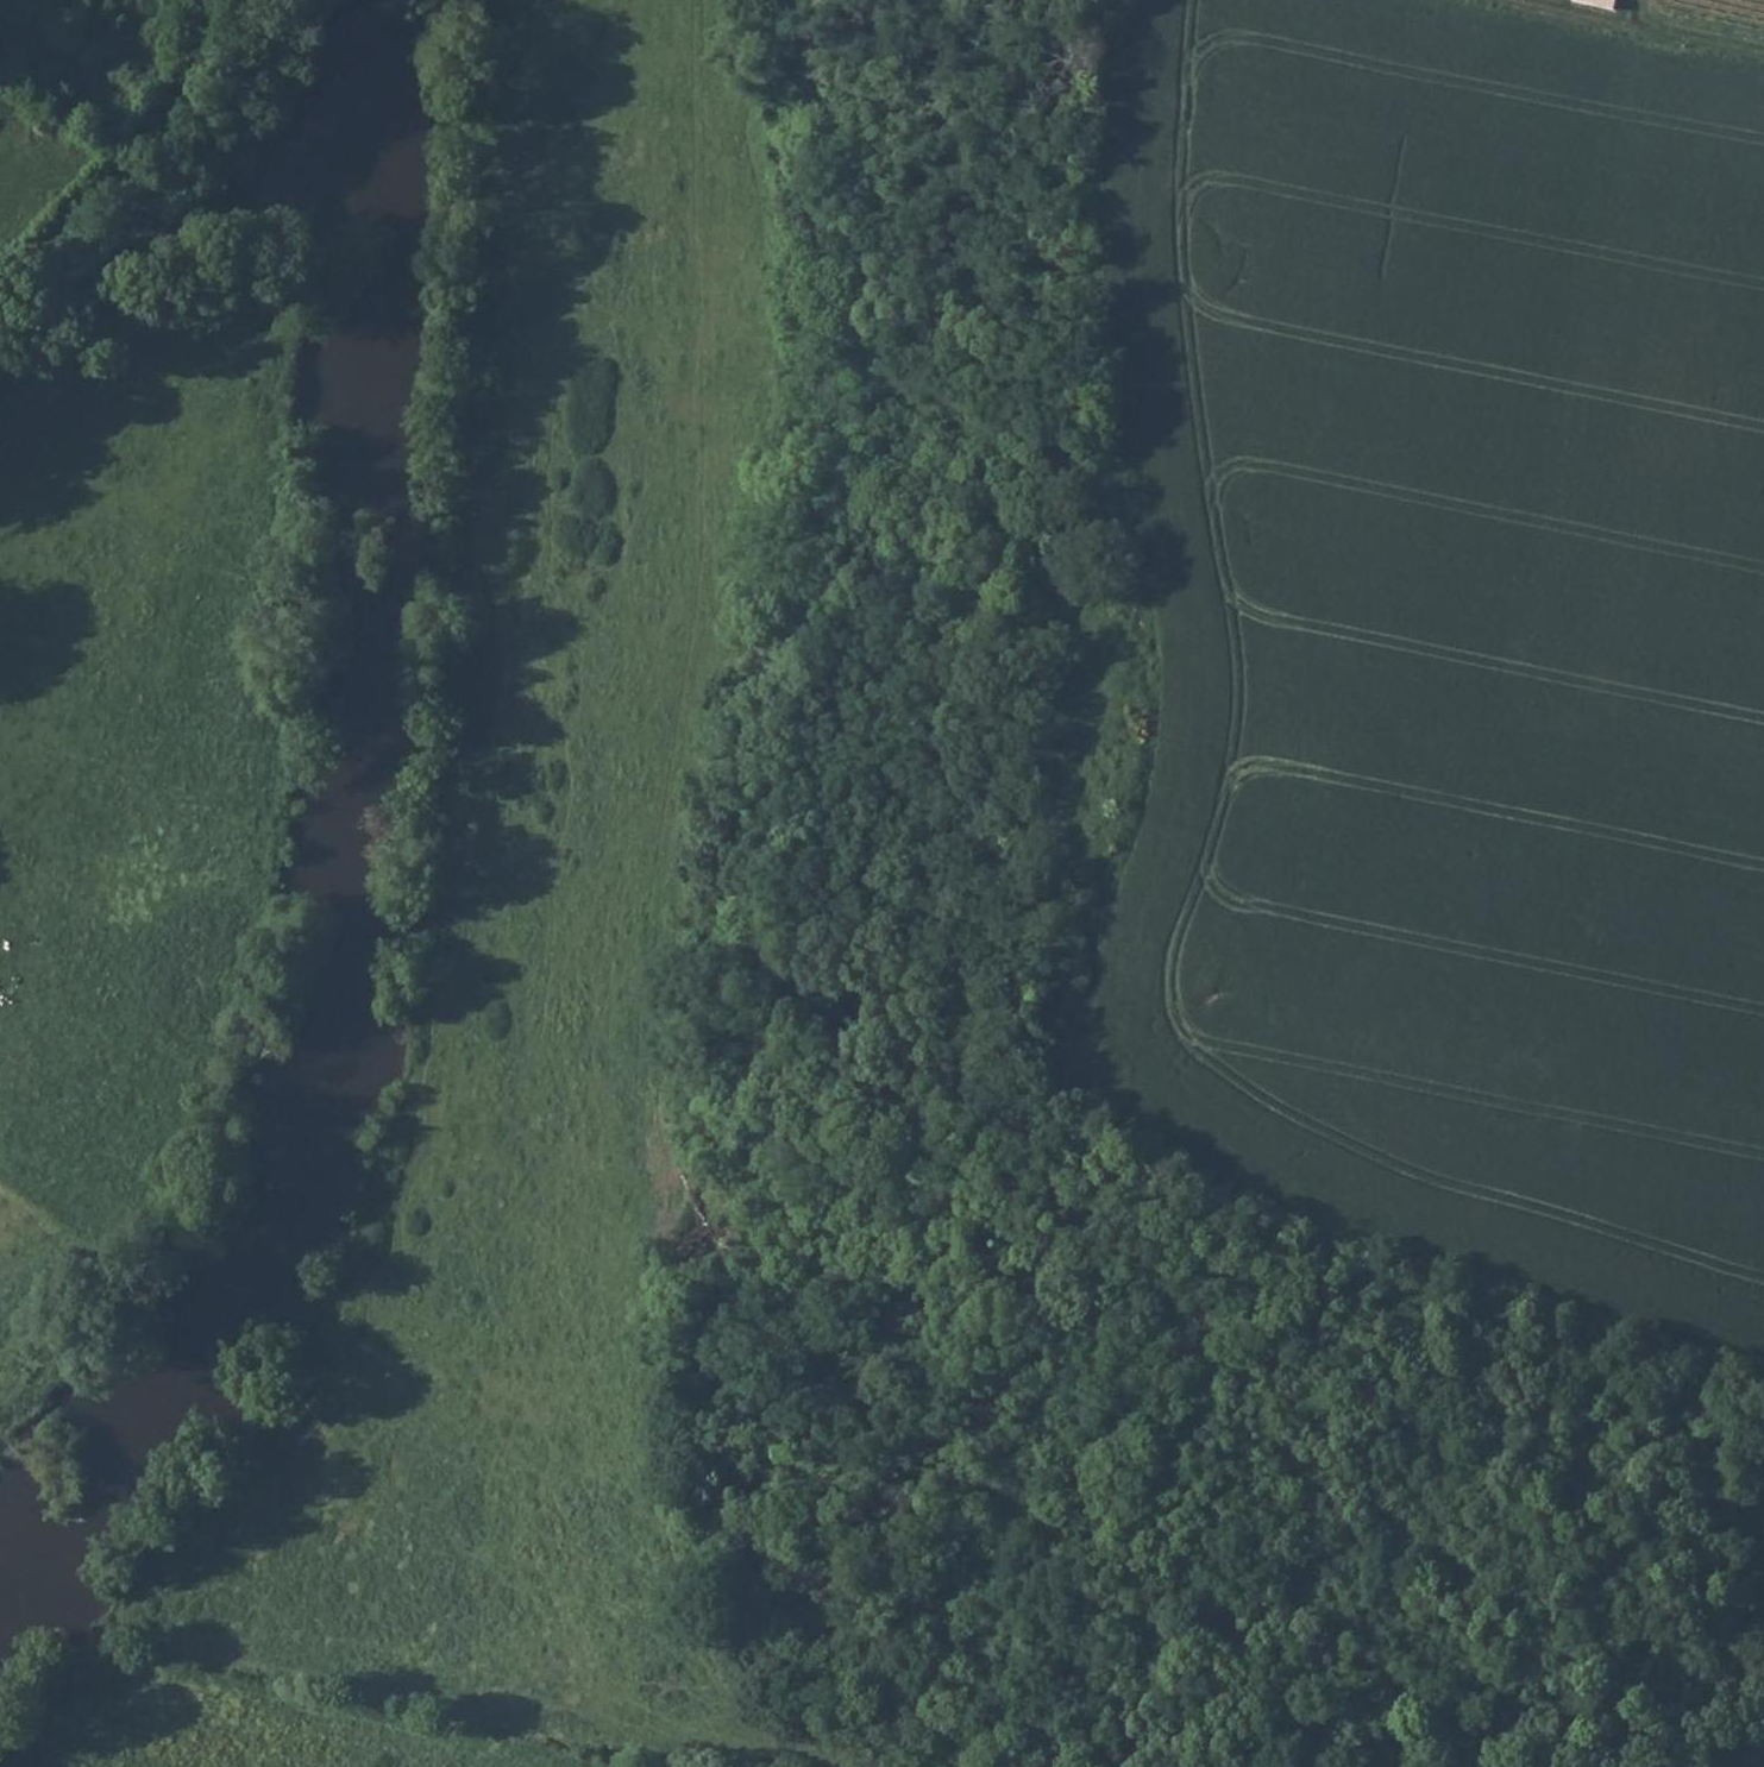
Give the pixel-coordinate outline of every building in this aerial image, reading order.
[(1570,1),(1609,10),(1611,0),(1570,0),(1570,1)]
